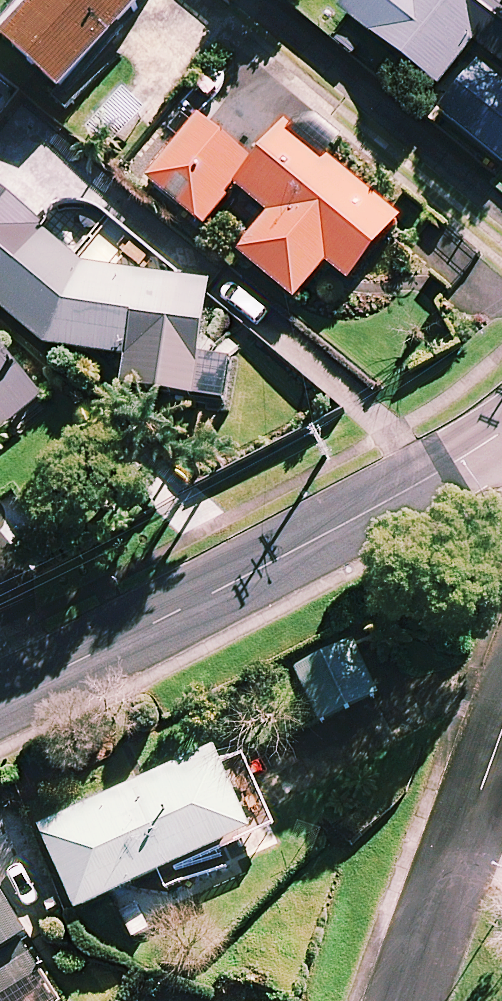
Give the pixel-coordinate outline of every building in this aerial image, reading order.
[(8,52),(66,105),(161,0),(55,0),(8,52)] [(341,15),(441,94),(501,17),(501,0),(353,0),(341,15)] [(480,69),(441,116),(501,166),(501,87),(480,69)] [(31,109),(0,143),(0,179),(29,205),(46,186),(81,217),(112,182),(31,109)] [(259,169),(202,121),(149,185),(205,232),(216,219),(250,247),(240,258),(297,306),(329,268),(351,287),(402,226),(291,132),(259,169)] [(116,279),(87,270),(75,256),(35,225),(0,269),(0,311),(53,353),(130,363),(125,396),(228,410),(234,369),(203,365),(212,292),(116,279)] [(43,405),(0,353),(0,441),(43,405)] [(379,699),(351,638),(294,664),(322,726),(379,699)] [(222,769),(216,754),(41,830),(81,921),(118,904),(134,939),(150,932),(142,915),(244,870),(237,854),(277,837),(244,760),(222,769)] [(58,995),(0,898),(0,1000),(49,1000),(58,995)]
